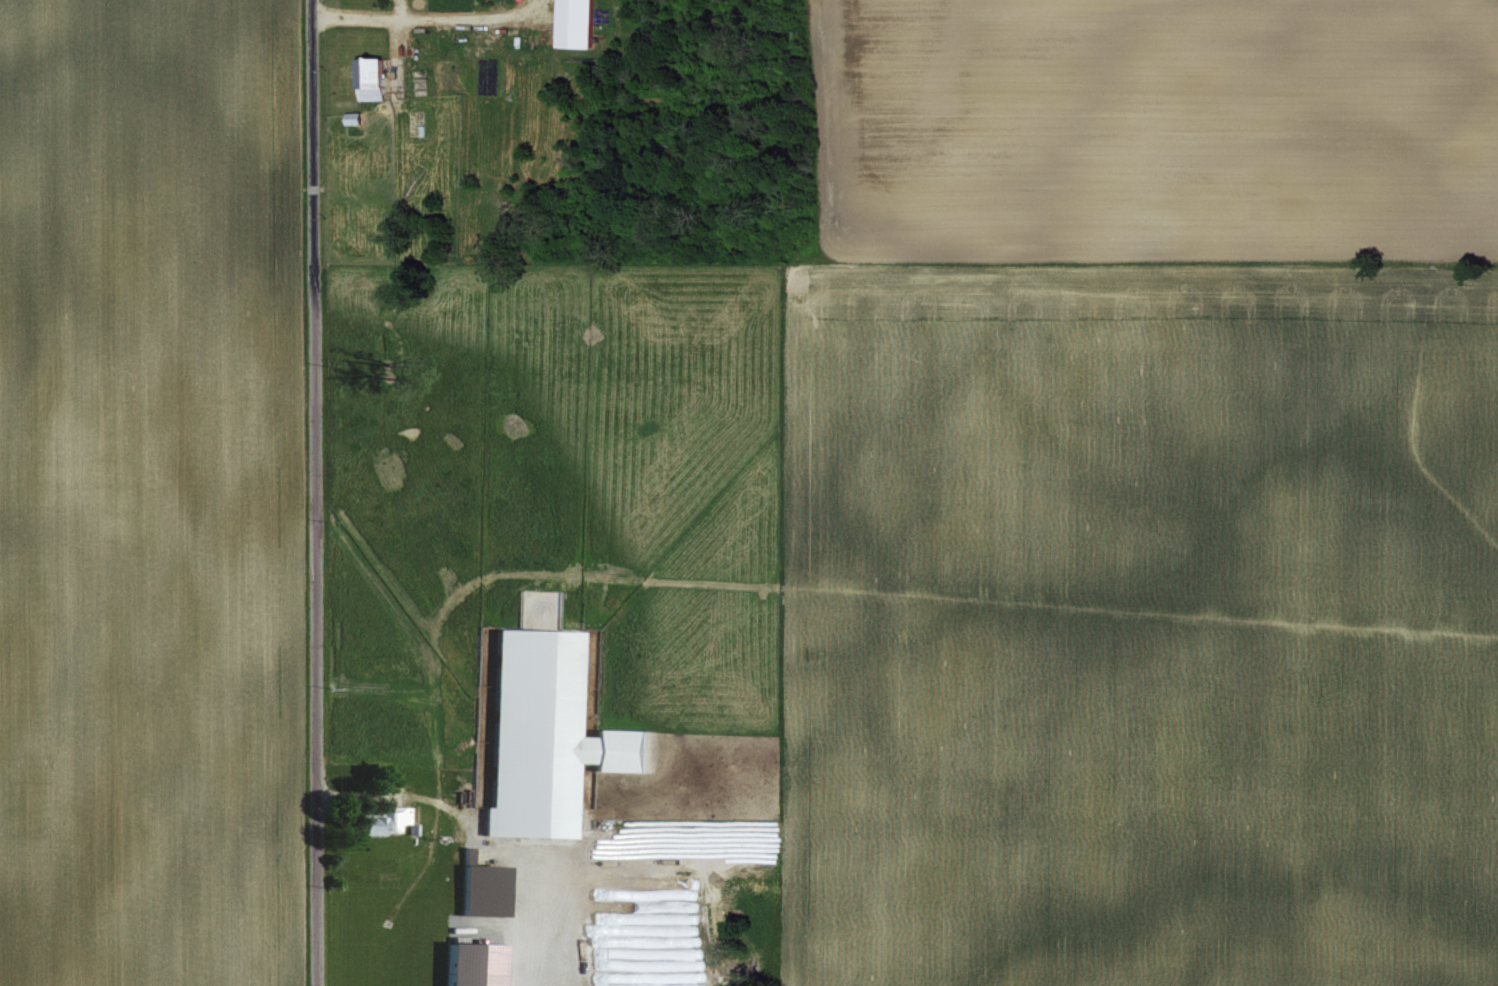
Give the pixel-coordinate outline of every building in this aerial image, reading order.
[(590,0),(555,0),(554,47),(589,48),(590,0)] [(354,100),(381,99),(380,57),(353,57),(354,100)] [(576,629),(489,627),(485,805),(479,805),(479,834),(570,836),(572,762),(587,762),(587,770),(643,771),(644,729),(588,728),(588,735),(573,735),(576,629)] [(406,805),(386,805),(386,813),(355,813),(356,832),(396,832),(396,823),(407,823),(406,805)] [(492,914),(493,864),(457,863),(456,913),(492,914)] [(502,957),(498,957),(499,943),(438,941),(437,985),(501,985),(502,957)]
